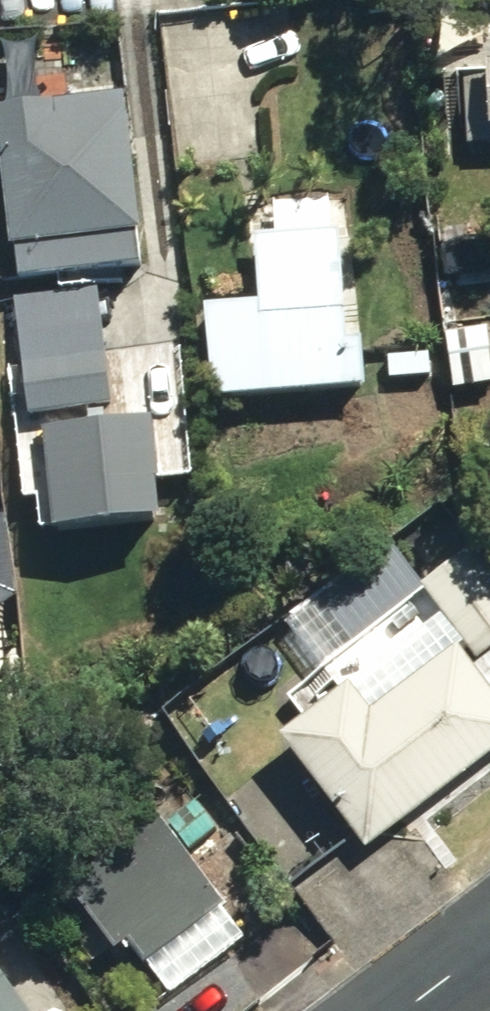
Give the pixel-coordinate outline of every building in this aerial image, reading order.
[(463,154),(489,152),(489,76),(461,77),(463,154)] [(42,195),(41,186),(105,180),(106,191),(139,187),(129,78),(0,90),(0,199),(42,195)] [(196,315),(203,410),(360,399),(356,350),(339,351),(332,242),(245,248),(250,311),(196,315)] [(37,414),(117,402),(99,287),(19,299),(37,414)] [(484,329),(441,334),(449,399),(489,394),(489,378),(484,329)] [(54,428),(64,529),(174,518),(164,418),(54,428)] [(345,585),(363,611),(397,585),(379,561),(345,585)] [(473,673),(489,659),(489,603),(458,565),(414,603),(473,673)] [(271,754),(363,862),(489,761),(489,706),(452,658),(363,726),(341,699),(271,754)] [(141,979),(162,1007),(242,949),(153,828),(50,903),(98,969),(115,956),(135,983),(141,979)] [(0,994),(0,1010),(13,1010),(0,994)]
